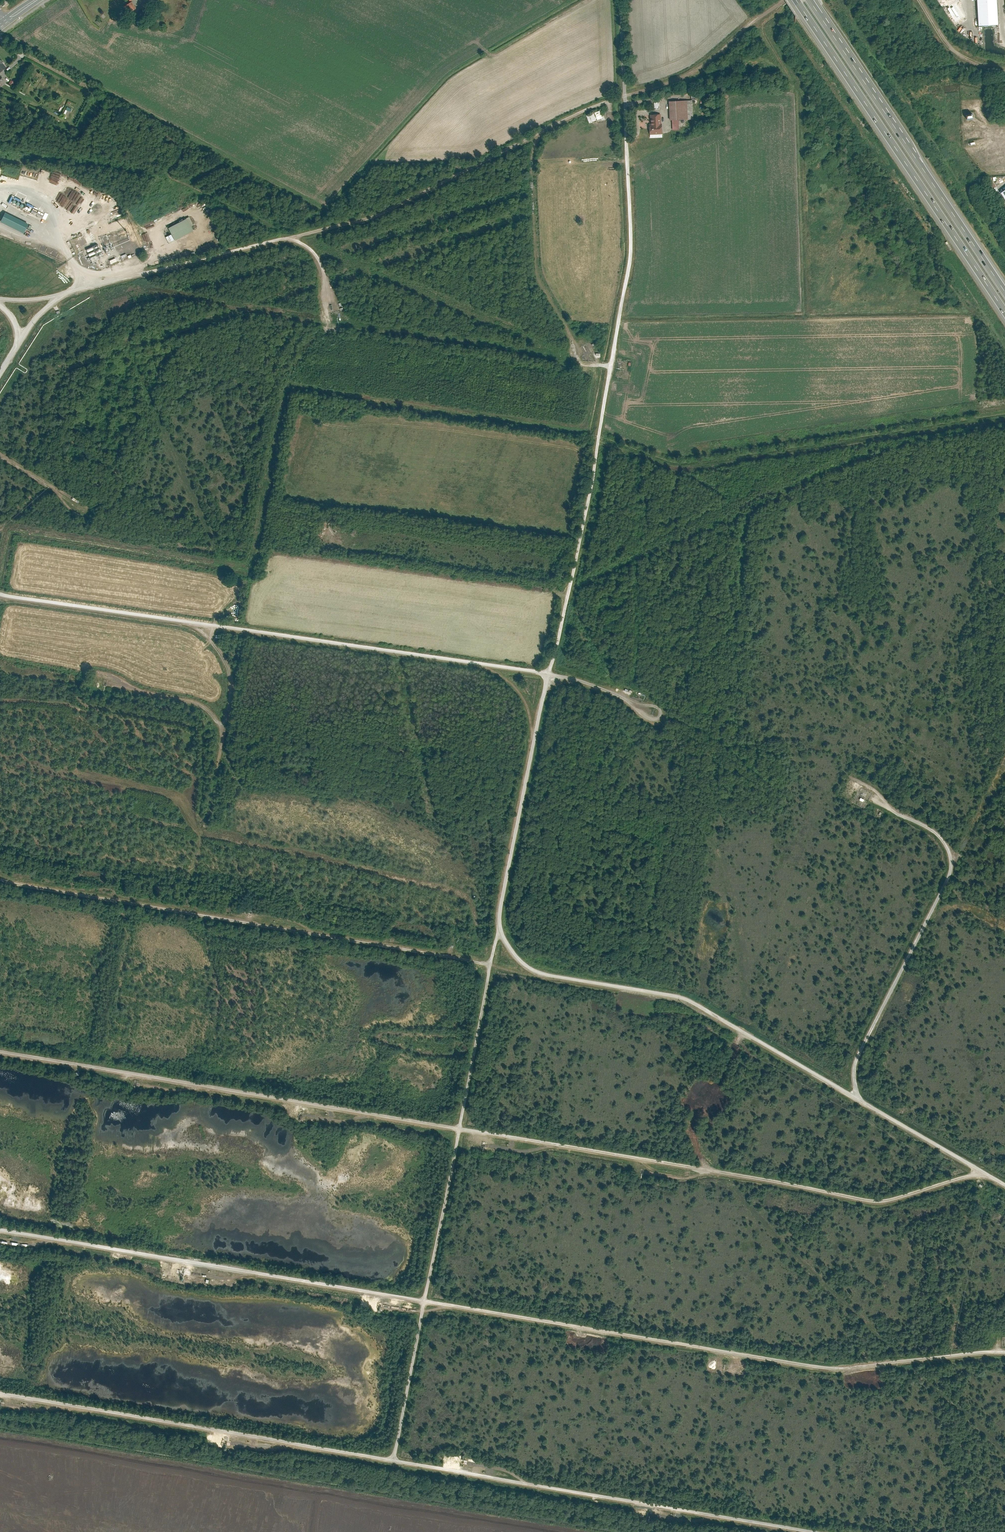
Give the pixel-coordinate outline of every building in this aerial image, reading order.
[(979,25),(1000,24),(999,0),(978,0),(979,25)] [(131,1),(123,6),(127,13),(135,8),(131,1)] [(692,100),(668,101),(669,120),(671,120),(671,129),(679,129),(679,119),(692,119),(692,100)] [(600,110),(587,115),(590,123),(603,117),(600,110)] [(649,125),(649,135),(662,134),(661,114),(650,114),(650,125),(649,125)] [(5,212),(0,222),(24,233),(29,224),(5,212)] [(207,228),(213,225),(208,215),(203,218),(207,228)] [(175,240),(194,231),(191,225),(193,224),(190,217),(168,227),(175,240)] [(93,247),(98,257),(106,253),(104,249),(102,250),(101,248),(98,249),(96,245),(93,247)]
